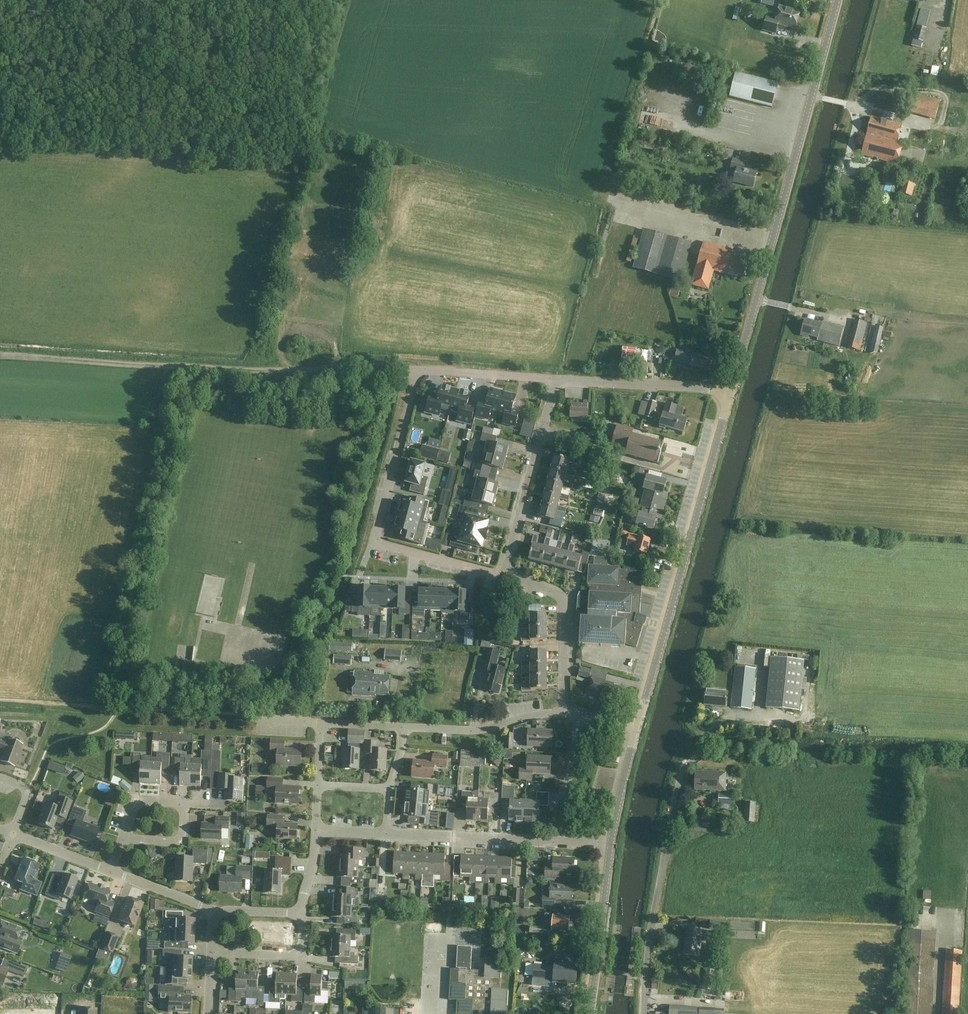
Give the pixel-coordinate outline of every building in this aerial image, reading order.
[(738,20),(741,8),(736,7),(733,18),(738,20)] [(763,31),(775,35),(778,25),(795,30),(800,13),(779,7),(775,20),(767,17),(763,31)] [(912,40),(922,42),(926,29),(916,26),(912,40)] [(735,74),(729,97),(772,108),(778,85),(735,74)] [(940,95),(942,89),(935,86),(933,92),(940,95)] [(935,119),(935,117),(939,101),(915,95),(910,113),(935,119)] [(871,118),(861,155),(897,164),(902,144),(897,142),(901,126),(871,118)] [(642,148),(660,152),(661,146),(643,142),(642,148)] [(727,151),(721,153),(724,161),(730,159),(727,151)] [(737,170),(734,182),(753,187),(757,173),(743,169),(745,163),(733,159),(731,168),(737,170)] [(906,179),(900,194),(910,198),(916,183),(906,179)] [(680,227),(684,233),(695,227),(692,221),(680,227)] [(680,282),(692,243),(644,230),(632,269),(680,282)] [(703,242),(690,285),(707,290),(713,271),(725,275),(726,271),(743,276),(748,259),(731,254),(732,251),(703,242)] [(713,323),(722,319),(719,311),(710,314),(713,323)] [(817,339),(817,341),(838,348),(844,329),(822,323),(822,325),(805,320),(800,336),(808,338),(808,336),(817,339)] [(850,331),(846,347),(859,351),(867,323),(855,320),(852,331),(850,331)] [(875,326),(869,354),(878,353),(883,328),(875,326)] [(653,356),(662,357),(662,346),(653,346),(653,356)] [(682,351),(681,355),(676,354),(675,359),(679,360),(679,362),(691,365),(690,366),(698,368),(698,367),(709,370),(712,359),(702,357),(702,356),(694,353),(693,354),(682,351)] [(673,368),(675,359),(669,358),(667,367),(673,368)] [(450,412),(456,390),(441,386),(438,399),(430,397),(425,413),(439,417),(441,409),(450,412)] [(497,414),(503,393),(499,391),(498,390),(494,389),(492,390),(490,389),(487,403),(479,401),(475,416),(489,419),(490,413),(497,414)] [(456,390),(450,412),(459,414),(457,421),(470,425),(475,409),(467,407),(470,394),(456,390)] [(507,394),(503,393),(497,414),(504,416),(504,419),(507,424),(515,427),(519,412),(512,410),(514,403),(516,402),(516,399),(515,398),(516,396),(514,396),(513,394),(509,393),(507,394)] [(644,418),(652,419),(656,403),(649,401),(644,418)] [(571,403),(570,418),(587,419),(587,404),(571,403)] [(679,414),(682,415),(684,408),(666,403),(659,428),(665,429),(665,428),(683,433),(687,420),(681,418),(678,417),(679,414)] [(617,426),(612,447),(627,451),(626,455),(658,464),(661,453),(663,443),(632,435),(633,430),(617,426)] [(485,454),(505,459),(508,448),(495,445),(497,437),(482,433),(479,446),(486,448),(485,454)] [(422,446),(419,457),(437,461),(440,450),(422,446)] [(502,470),(505,459),(485,454),(483,459),(476,457),(473,470),(487,474),(489,466),(502,470)] [(566,472),(567,470),(569,463),(578,465),(579,461),(569,458),(569,460),(554,456),(551,468),(566,472)] [(412,484),(409,492),(424,495),(428,478),(422,476),(425,465),(411,461),(406,482),(412,484)] [(551,468),(548,480),(563,484),(564,482),(566,475),(574,478),(576,473),(567,470),(566,472),(551,468)] [(476,485),(475,490),(496,496),(498,485),(485,481),(487,474),(473,470),(469,483),(476,485)] [(643,489),(646,489),(643,500),(664,506),(664,505),(666,498),(662,497),(666,482),(647,476),(643,489)] [(571,490),(571,489),(578,491),(579,487),(572,485),(573,485),(564,482),(563,484),(548,480),(545,492),(560,496),(561,494),(563,487),(571,490)] [(599,485),(587,482),(586,483),(583,482),(582,487),(597,491),(599,485)] [(496,496),(475,490),(473,496),(466,494),(463,507),(478,510),(480,503),(493,507),(496,496)] [(545,492),(541,505),(557,509),(558,506),(559,499),(568,502),(569,497),(561,494),(560,496),(545,492)] [(401,502),(397,515),(424,522),(424,521),(429,502),(410,497),(408,504),(401,502)] [(441,497),(439,504),(449,507),(451,500),(441,497)] [(626,504),(637,508),(639,500),(628,497),(626,504)] [(664,506),(643,500),(636,524),(653,529),(657,513),(662,514),(663,506),(664,506)] [(557,509),(541,505),(538,517),(554,521),(556,511),(565,514),(566,509),(558,506),(557,509)] [(464,521),(462,529),(486,535),(488,530),(487,530),(489,522),(474,518),(476,510),(460,506),(457,519),(464,521)] [(603,511),(592,508),(590,515),(602,517),(603,511)] [(424,522),(397,515),(393,529),(401,531),(399,538),(418,544),(420,536),(422,536),(424,536),(426,534),(427,533),(430,523),(424,521),(424,522)] [(486,535),(462,529),(460,537),(453,535),(450,546),(466,550),(467,544),(482,548),(484,540),(485,541),(486,535)] [(650,540),(638,536),(630,534),(626,546),(635,548),(634,551),(646,555),(650,540)] [(529,560),(541,563),(545,547),(543,547),(536,545),(538,536),(533,535),(531,544),(533,545),(529,560)] [(541,563),(553,566),(557,550),(555,550),(548,548),(550,539),(545,538),(543,547),(545,547),(541,563)] [(553,566),(565,569),(569,554),(567,553),(560,551),(562,542),(557,541),(555,550),(557,550),(553,566)] [(569,554),(565,569),(577,572),(579,565),(586,566),(590,554),(583,552),(581,557),(572,554),(574,546),(570,544),(567,553),(569,554)] [(579,593),(578,597),(577,612),(581,612),(579,644),(583,645),(624,647),(624,644),(636,647),(643,624),(644,623),(645,619),(645,617),(639,615),(642,572),(620,570),(620,568),(607,567),(607,558),(594,557),(594,566),(588,566),(587,585),(590,585),(589,594),(579,593)] [(352,601),(352,613),(363,613),(363,608),(370,608),(370,588),(359,588),(358,601),(352,601)] [(381,609),(382,588),(370,588),(370,608),(381,609)] [(392,609),(393,589),(382,588),(381,609),(392,609)] [(393,589),(392,609),(395,609),(399,610),(399,615),(410,615),(410,603),(404,603),(405,589),(393,589)] [(430,611),(431,590),(419,590),(419,604),(413,604),(412,616),(424,617),(425,611),(428,611),(430,611)] [(442,611),(443,591),(431,590),(430,611),(441,611),(442,611)] [(453,612),(454,591),(443,591),(442,611),(441,611),(441,614),(453,614),(453,612)] [(465,605),(466,592),(454,591),(453,612),(459,612),(460,612),(460,621),(471,621),(471,602),(471,605),(465,605)] [(530,627),(546,627),(546,614),(530,614),(530,624),(521,624),(521,629),(530,629),(530,627)] [(530,627),(530,629),(530,636),(521,636),(521,642),(530,642),(530,640),(546,640),(546,627),(530,627)] [(491,650),(485,671),(493,673),(488,691),(501,695),(503,686),(504,687),(507,676),(506,676),(507,670),(498,667),(502,653),(491,650)] [(530,664),(546,664),(546,651),(530,651),(530,661),(521,661),(521,666),(530,666),(530,664)] [(400,654),(386,654),(386,662),(400,661),(400,654)] [(352,656),(334,655),(333,664),(351,665),(352,656)] [(771,658),(766,708),(799,711),(804,661),(771,658)] [(530,664),(530,666),(531,674),(521,674),(521,679),(531,679),(531,677),(546,677),(546,664),(530,664)] [(751,710),(753,689),(755,669),(735,667),(730,708),(751,710)] [(580,668),(578,675),(589,678),(591,671),(580,668)] [(370,697),(371,695),(388,696),(390,677),(374,676),(374,674),(354,672),(352,696),(370,697)] [(599,700),(609,702),(611,696),(611,694),(616,695),(618,686),(613,685),(614,683),(605,681),(605,679),(592,676),(588,692),(600,696),(599,700)] [(531,677),(531,679),(531,686),(521,686),(521,691),(531,691),(531,689),(546,689),(546,677),(531,677)] [(727,692),(706,690),(704,705),(725,707),(727,692)] [(358,770),(359,750),(359,744),(364,744),(365,731),(348,730),(348,743),(348,749),(343,749),(342,756),(344,756),(343,769),(358,770)] [(528,730),(527,746),(551,747),(552,731),(528,730)] [(505,734),(504,750),(512,750),(513,734),(505,734)] [(11,741),(9,740),(8,741),(0,738),(0,753),(3,754),(1,762),(13,766),(21,745),(19,744),(20,743),(20,742),(19,741),(19,740),(18,739),(17,738),(16,738),(15,738),(14,738),(13,738),(12,739),(11,740),(11,741)] [(285,742),(271,741),(270,749),(278,750),(277,765),(301,766),(302,750),(284,750),(285,742)] [(371,755),(370,770),(385,771),(386,750),(377,750),(377,742),(366,742),(365,754),(371,755)] [(738,761),(740,755),(720,750),(718,756),(738,761)] [(150,784),(161,785),(161,775),(169,776),(170,754),(157,753),(156,763),(151,763),(150,784)] [(140,784),(150,784),(151,763),(146,763),(145,756),(141,756),(141,754),(133,754),(132,770),(140,770),(140,774),(140,784)] [(180,786),(190,786),(191,765),(192,756),(180,755),(180,758),(175,758),(174,772),(180,772),(180,786)] [(123,756),(124,764),(132,764),(132,756),(123,756)] [(414,761),(412,777),(433,779),(434,766),(446,767),(447,757),(433,756),(432,763),(414,761)] [(520,769),(519,780),(532,780),(532,773),(550,774),(551,758),(527,757),(527,769),(520,769)] [(191,765),(190,786),(201,787),(201,773),(211,773),(212,760),(197,759),(197,765),(191,765)] [(696,772),(695,790),(725,791),(726,773),(696,772)] [(234,776),(219,775),(218,789),(226,790),(225,801),(241,801),(243,779),(233,779),(234,776)] [(268,778),(267,790),(276,790),(276,803),(299,805),(300,788),(282,787),(283,779),(268,778)] [(123,780),(120,785),(130,792),(133,787),(123,780)] [(407,790),(405,803),(428,805),(429,797),(434,798),(435,795),(443,796),(443,787),(423,785),(422,791),(407,790)] [(516,823),(524,824),(525,802),(514,802),(514,787),(502,786),(501,804),(510,805),(509,821),(516,821),(516,823)] [(110,790),(106,802),(115,806),(120,793),(110,790)] [(466,821),(477,822),(478,799),(472,798),(473,792),(462,792),(461,805),(467,805),(466,821)] [(484,799),(478,799),(477,822),(487,822),(488,813),(494,814),(495,794),(484,793),(484,799)] [(525,802),(524,824),(532,824),(533,822),(539,822),(540,806),(548,807),(549,794),(537,793),(536,803),(525,802)] [(37,824),(52,829),(59,811),(67,814),(73,798),(59,794),(55,807),(45,803),(37,824)] [(733,795),(718,794),(718,805),(733,806),(733,795)] [(745,802),(744,822),(754,823),(756,803),(745,802)] [(427,813),(428,805),(405,803),(404,817),(419,818),(419,825),(437,827),(439,814),(427,813)] [(73,827),(70,836),(93,845),(99,829),(82,822),(86,812),(84,811),(73,807),(67,824),(73,827)] [(277,839),(297,840),(298,825),(283,824),(283,817),(268,816),(267,826),(277,827),(277,839)] [(229,829),(230,818),(216,817),(216,824),(202,823),(202,839),(221,840),(222,829),(229,829)] [(339,855),(339,866),(359,867),(359,861),(364,861),(364,850),(352,849),(344,849),(344,855),(339,855)] [(207,865),(207,851),(193,850),(193,858),(177,857),(176,881),(192,882),(193,864),(207,865)] [(406,874),(407,853),(394,853),(393,874),(403,874),(403,879),(409,880),(409,874),(406,874)] [(419,875),(420,854),(407,853),(406,874),(409,874),(415,875),(415,880),(422,880),(422,875),(419,875)] [(431,875),(432,854),(420,854),(419,875),(422,875),(422,880),(422,887),(434,887),(435,876),(431,875)] [(444,874),(445,855),(432,854),(431,875),(435,876),(441,876),(440,881),(447,882),(447,875),(444,874)] [(476,883),(476,878),(473,877),(474,856),(461,856),(461,864),(454,864),(454,877),(470,877),(470,883),(476,883)] [(474,856),(473,877),(476,878),(482,878),(482,883),(489,884),(489,878),(485,878),(486,857),(474,856)] [(485,878),(489,878),(495,879),(495,884),(501,884),(502,879),(498,879),(499,858),(486,857),(485,878)] [(14,880),(23,884),(20,890),(36,896),(41,884),(33,881),(39,865),(22,858),(14,880)] [(281,875),(290,876),(291,858),(276,858),(276,871),(266,871),(265,893),(280,894),(281,875)] [(499,858),(498,879),(502,879),(508,879),(507,885),(514,885),(514,878),(511,878),(512,858),(499,858)] [(545,867),(545,879),(553,879),(553,873),(573,874),(574,859),(553,858),(553,867),(545,867)] [(358,873),(359,867),(339,866),(338,877),(351,878),(351,884),(363,884),(363,873),(358,873)] [(221,876),(220,891),(242,892),(242,879),(250,879),(251,868),(237,867),(236,877),(221,876)] [(542,871),(528,870),(527,887),(541,888),(542,871)] [(51,878),(45,895),(59,901),(61,896),(70,899),(77,879),(63,874),(60,882),(51,878)] [(83,898),(98,903),(95,912),(109,917),(114,904),(106,901),(110,892),(89,884),(83,898)] [(543,897),(543,907),(555,907),(556,901),(572,902),(573,886),(551,885),(550,897),(543,897)] [(377,887),(377,900),(385,900),(386,887),(377,887)] [(512,903),(514,903),(524,904),(525,889),(513,888),(512,903)] [(332,895),(332,906),(352,907),(352,901),(357,901),(358,890),(339,889),(338,895),(332,895)] [(476,905),(476,896),(465,897),(465,906),(476,905)] [(134,927),(143,904),(127,898),(122,911),(121,911),(118,920),(134,927)] [(152,907),(164,909),(165,900),(153,899),(152,907)] [(5,903),(6,910),(15,908),(14,901),(5,903)] [(351,913),(352,907),(332,906),(331,917),(344,918),(344,924),(359,925),(360,918),(356,918),(357,913),(351,913)] [(175,919),(174,931),(194,931),(194,920),(182,919),(182,913),(165,912),(165,918),(175,919)] [(568,930),(570,917),(562,916),(563,915),(545,913),(544,922),(552,923),(552,929),(568,930)] [(710,920),(709,929),(723,931),(725,922),(710,920)] [(1,921),(0,924),(0,937),(3,938),(0,947),(0,948),(17,954),(22,939),(18,937),(21,929),(1,921)] [(543,934),(544,927),(530,926),(530,933),(543,934)] [(331,935),(330,946),(350,947),(350,941),(355,941),(356,930),(340,930),(340,936),(331,935)] [(686,930),(684,956),(699,957),(701,941),(706,942),(712,942),(713,933),(707,933),(686,930)] [(936,932),(907,930),(901,1013),(931,1013),(936,932)] [(193,943),(194,931),(174,931),(170,931),(169,942),(164,942),(164,949),(181,949),(181,943),(193,943)] [(104,950),(112,953),(118,937),(106,932),(99,950),(98,949),(94,960),(105,964),(107,959),(101,957),(104,950)] [(350,953),(350,947),(330,946),(330,957),(339,958),(339,964),(358,965),(358,957),(355,957),(355,954),(350,953)] [(478,971),(471,970),(472,947),(457,947),(456,969),(459,969),(458,969),(450,969),(449,1000),(457,1001),(456,1013),(472,1013),(473,1009),(481,1009),(481,1013),(507,1013),(508,991),(500,990),(502,959),(485,958),(485,971),(478,971)] [(167,957),(167,968),(191,969),(192,958),(180,957),(181,951),(162,950),(162,957),(167,957)] [(962,951),(946,950),(942,1013),(958,1013),(962,951)] [(60,955),(59,961),(71,963),(72,957),(60,955)] [(554,967),(534,965),(526,964),(525,975),(533,976),(533,978),(553,980),(553,983),(576,985),(578,965),(568,964),(568,962),(555,960),(554,967)] [(26,968),(13,963),(9,971),(23,976),(26,968)] [(191,980),(191,969),(167,968),(165,968),(165,985),(177,985),(177,979),(191,980)] [(247,973),(236,972),(236,983),(229,983),(228,1001),(236,1002),(241,1002),(241,991),(247,992),(247,973)] [(258,973),(247,973),(247,992),(246,999),(258,999),(257,1006),(264,1006),(264,987),(258,987),(258,973)] [(281,995),(286,995),(287,974),(276,974),(276,988),(270,987),(269,1001),(266,1001),(266,1009),(280,1010),(281,995)] [(297,975),(287,974),(286,995),(291,996),(291,1002),(302,1002),(303,989),(297,988),(297,975)] [(305,989),(304,1003),(315,1003),(315,997),(321,997),(321,992),(327,992),(328,983),(322,982),(322,976),(311,975),(311,989),(305,989)] [(183,988),(172,988),(158,987),(157,1000),(168,1000),(168,1012),(189,1013),(189,997),(183,996),(183,988)]
